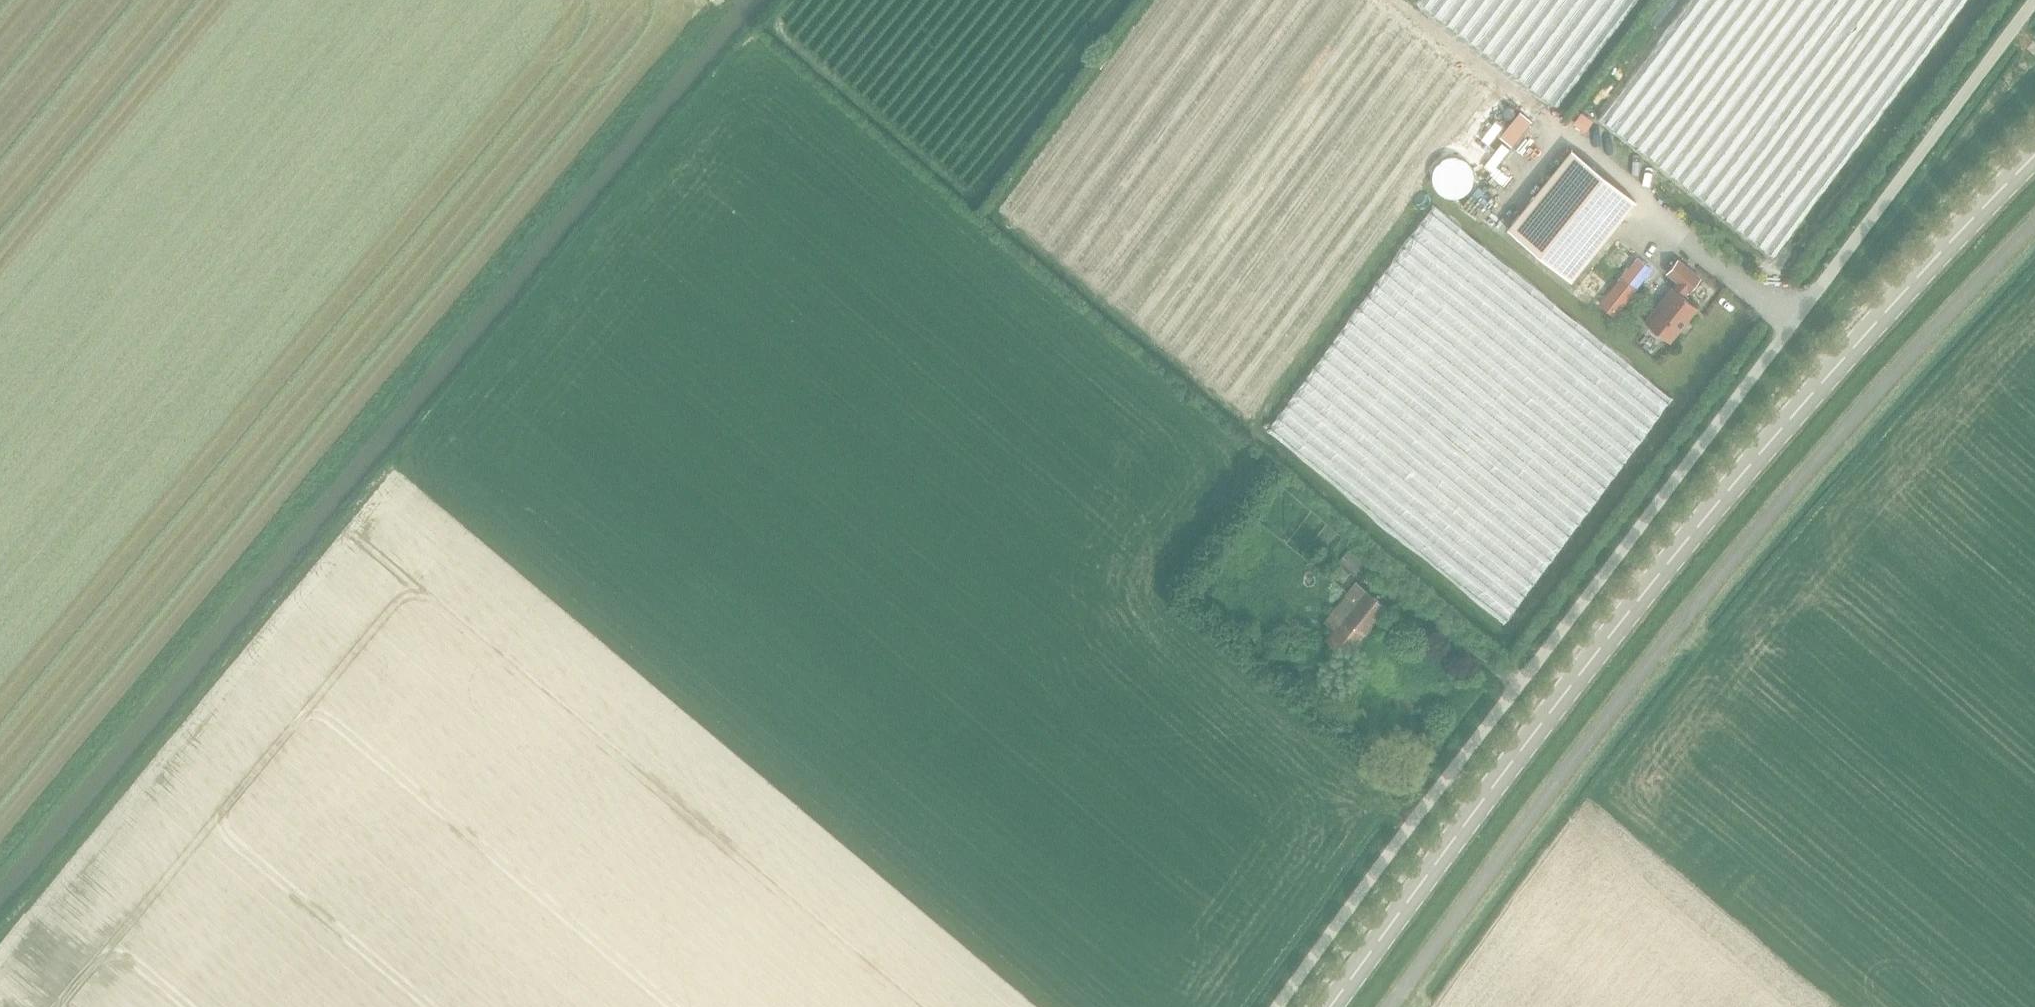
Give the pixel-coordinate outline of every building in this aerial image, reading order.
[(1602,112),(1610,100),(1598,92),(1590,104),(1602,112)] [(1555,103),(1548,112),(1561,121),(1567,112),(1555,103)] [(1580,113),(1573,123),(1585,131),(1592,121),(1580,113)] [(1507,228),(1570,280),(1634,201),(1571,149),(1507,228)] [(1432,180),(1434,189),(1440,196),(1448,199),(1457,199),(1465,195),(1471,189),(1473,179),(1471,170),(1465,162),(1456,158),(1447,159),(1439,163),(1433,171),(1432,180)] [(1663,337),(1669,342),(1697,308),(1682,296),(1687,289),(1689,291),(1700,279),(1676,260),(1666,272),(1678,282),(1673,288),(1672,287),(1644,322),(1650,327),(1648,329),(1661,340),(1663,337)] [(1646,281),(1653,273),(1644,265),(1637,274),(1646,281)] [(1621,277),(1599,304),(1614,316),(1636,289),(1621,277)] [(1363,563),(1347,549),(1338,560),(1354,574),(1363,563)] [(1343,658),(1384,607),(1354,584),(1322,624),(1329,630),(1321,641),(1343,658)] [(1302,668),(1295,677),(1307,688),(1315,679),(1302,668)]
